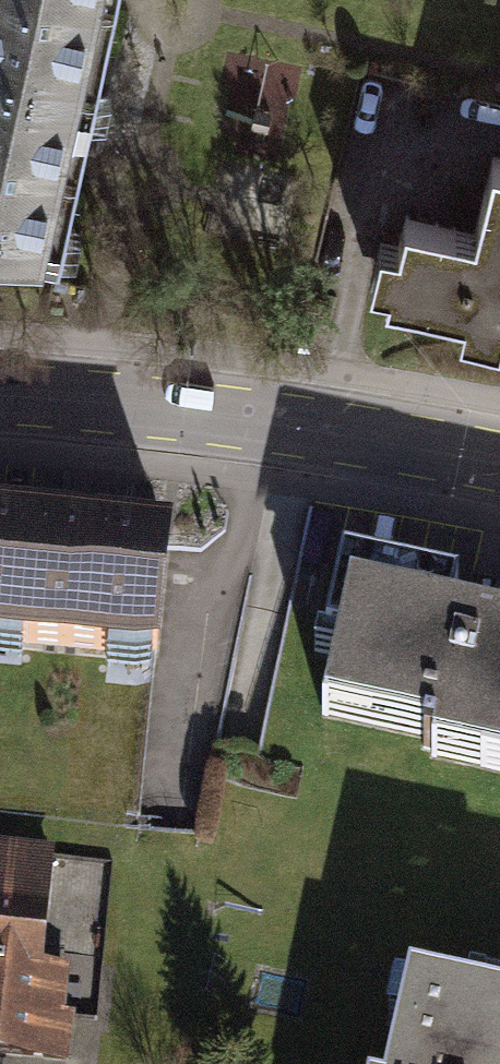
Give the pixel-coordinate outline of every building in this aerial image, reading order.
[(110,0),(0,0),(0,99),(84,117),(110,0)] [(237,85),(236,159),(308,161),(310,86),(237,85)] [(84,117),(0,99),(0,280),(47,290),(84,117)] [(406,227),(400,254),(383,250),(372,294),(389,298),(387,308),(465,327),(461,345),(499,354),(499,169),(494,168),(475,243),(406,227)] [(158,677),(169,555),(0,540),(0,663),(158,677)] [(339,579),(321,660),(337,663),(321,734),(429,758),(425,775),(499,792),(499,643),(448,631),(454,605),(339,579)] [(0,856),(0,1063),(8,1063),(71,1063),(75,1017),(59,1016),(62,980),(36,978),(47,861),(0,856)] [(411,999),(398,1063),(499,1063),(499,1002),(488,1000),(485,1014),(411,999)]
